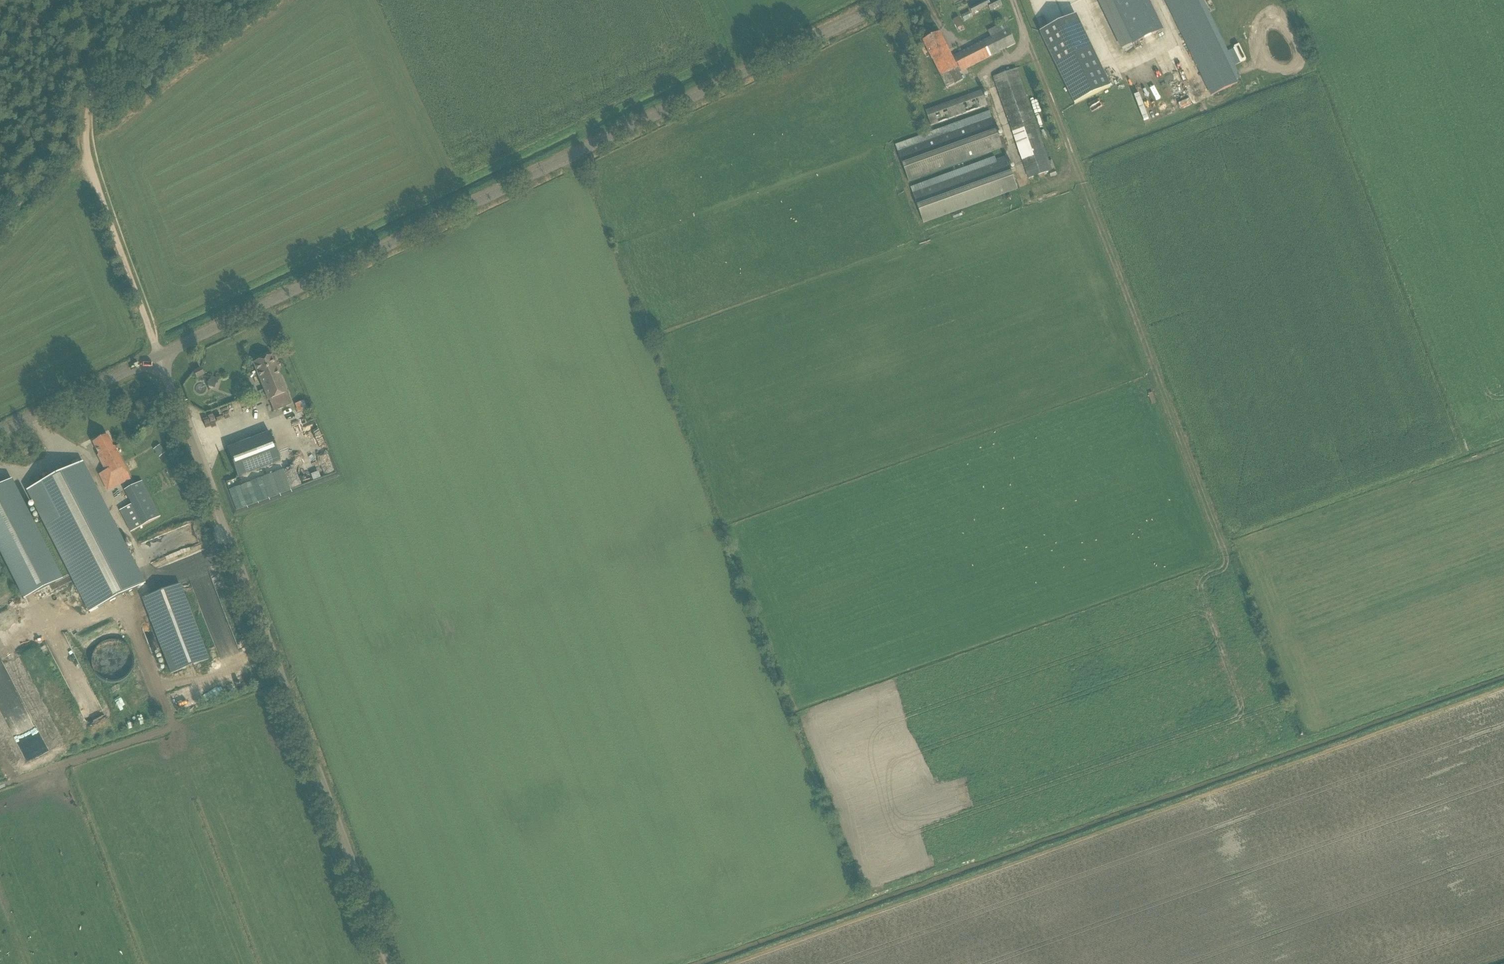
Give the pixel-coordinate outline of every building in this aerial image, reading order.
[(970,8),(973,14),(988,6),(990,5),(988,0),(987,0),(970,8)] [(990,5),(988,6),(991,12),(1002,6),(999,0),(990,5)] [(1149,0),(1112,0),(1133,44),(1163,29),(1149,0)] [(1211,97),(1239,83),(1237,80),(1241,78),(1203,0),(1164,0),(1211,97)] [(1076,16),(1040,33),(1074,105),(1111,87),(1076,16)] [(953,21),(957,29),(963,26),(959,18),(953,21)] [(946,89),(963,80),(960,73),(1016,45),(1005,23),(988,31),(991,37),(952,57),(941,33),(922,42),(946,89)] [(1242,46),(1230,50),(1235,65),(1247,61),(1242,46)] [(1017,69),(993,78),(1028,180),(1056,170),(1052,161),(1049,162),(1017,69)] [(931,127),(988,106),(982,91),(925,111),(931,127)] [(1153,118),(1143,93),(1136,96),(1146,122),(1169,113),(1165,103),(1154,107),(1157,116),(1153,118)] [(909,183),(1003,149),(992,119),(898,152),(909,183)] [(1018,190),(1004,157),(996,160),(997,164),(913,194),(924,224),(1018,190)] [(269,402),(269,401),(274,412),(291,405),(286,395),(275,366),(271,357),(254,364),(257,373),(269,402)] [(201,368),(193,372),(196,379),(204,376),(201,368)] [(212,375),(208,384),(214,386),(218,377),(212,375)] [(307,409),(304,401),(294,405),(298,413),(307,409)] [(296,436),(303,455),(320,449),(312,429),(296,436)] [(99,473),(100,474),(98,475),(107,492),(131,481),(119,456),(114,447),(113,448),(107,436),(93,443),(99,455),(97,456),(105,471),(99,473)] [(253,439),(249,441),(227,449),(237,477),(263,468),(256,449),(260,448),(257,439),(253,441),(253,439)] [(165,453),(160,445),(153,450),(159,457),(165,453)] [(73,577),(90,609),(111,599),(141,583),(81,464),(47,482),(29,491),(33,498),(37,507),(73,577)] [(124,508),(128,516),(123,519),(130,533),(135,530),(160,517),(142,482),(124,491),(131,505),(124,508)] [(13,485),(0,491),(0,550),(26,601),(62,583),(13,485)] [(236,510),(248,506),(241,486),(230,490),(236,510)] [(208,660),(180,585),(143,599),(171,674),(208,660)] [(107,684),(114,685),(121,684),(127,681),(132,675),(134,669),(134,662),(132,655),(129,650),(123,646),(117,644),(111,644),(104,646),(99,650),(95,655),(93,662),(93,669),(96,675),(101,681),(107,684)] [(118,694),(110,697),(117,713),(125,710),(118,694)] [(126,713),(122,715),(127,727),(132,725),(126,713)]
